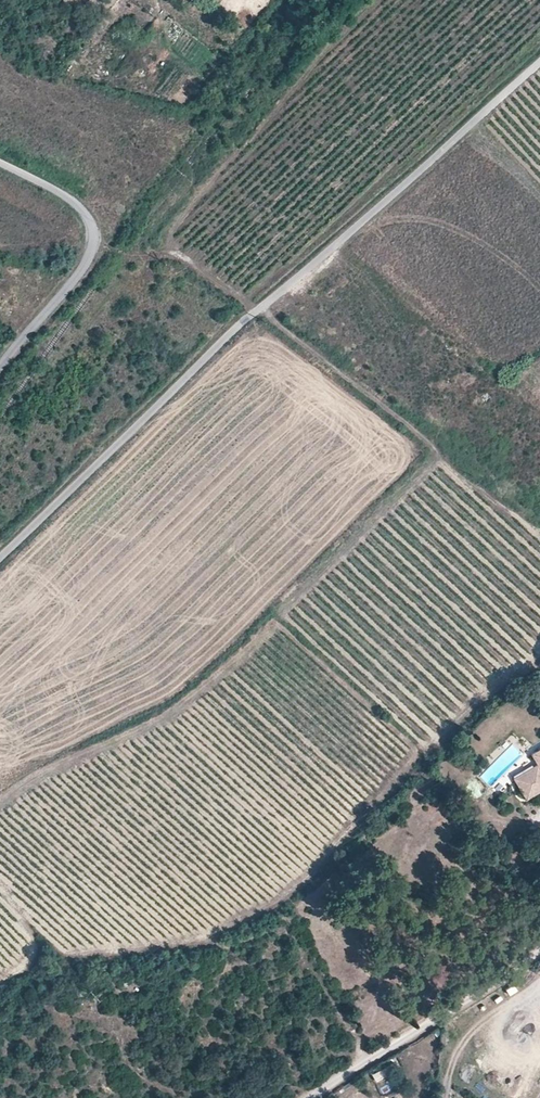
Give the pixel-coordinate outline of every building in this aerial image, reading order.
[(530,754),(537,764),(514,778),(526,798),(539,790),(539,748),(530,754)] [(376,1082),(386,1078),(382,1067),(371,1071),(376,1082)]
